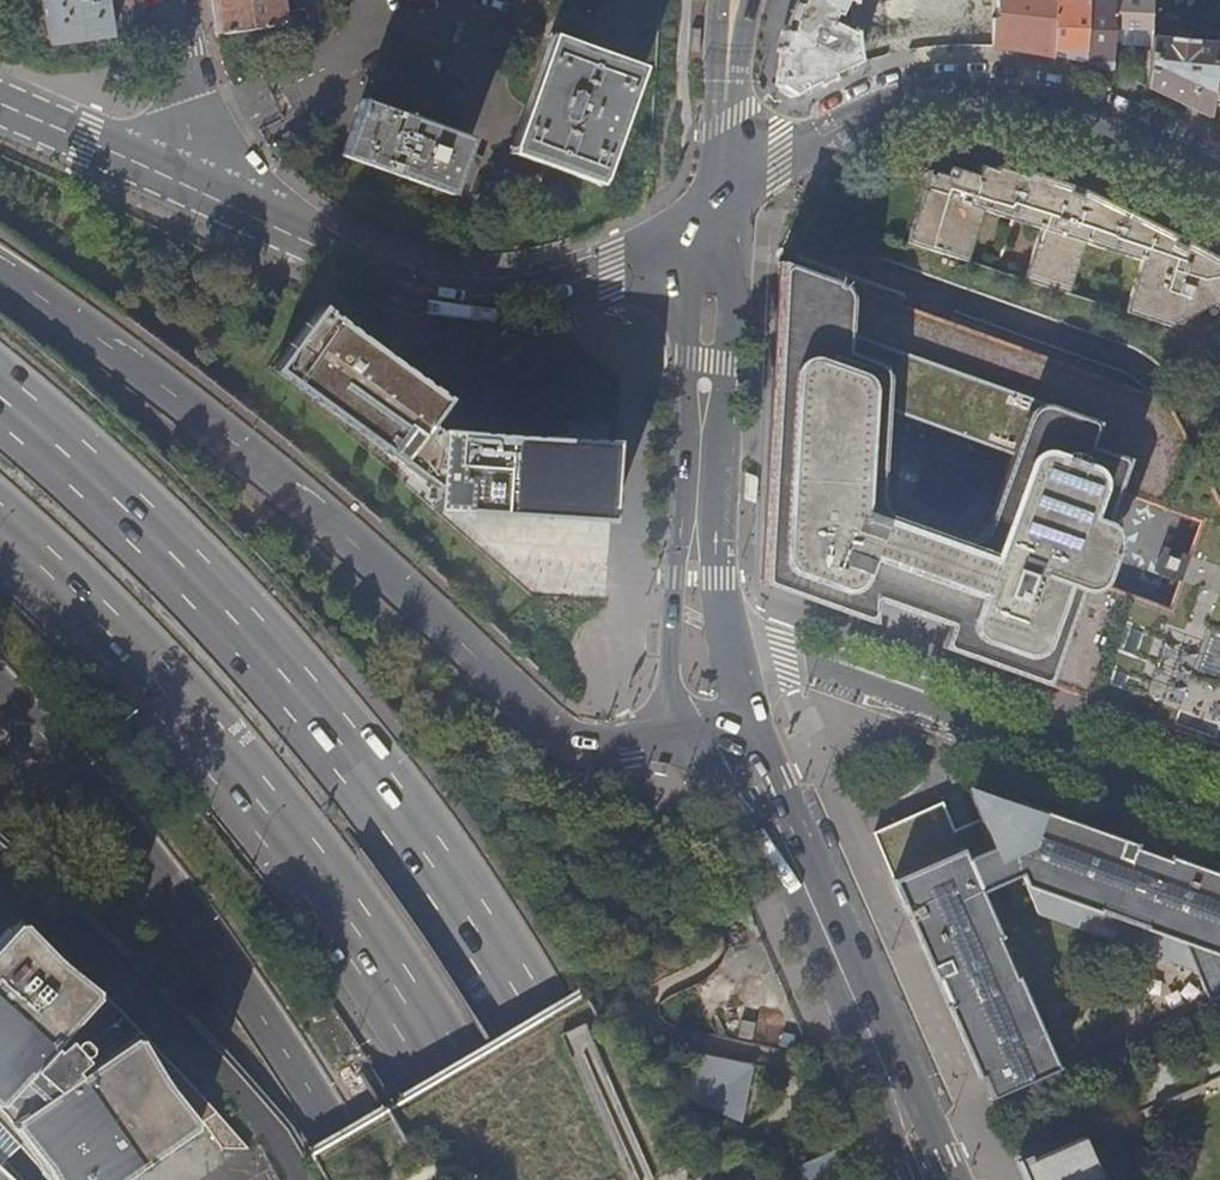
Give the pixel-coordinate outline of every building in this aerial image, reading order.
[(105,0),(46,0),(52,43),(110,35),(105,0)] [(242,31),(284,25),(281,0),(211,0),(214,22),(242,31)] [(308,22),(318,20),(318,0),(305,0),(308,22)] [(851,0),(798,0),(790,16),(783,43),(776,86),(792,96),(827,77),(856,64),(852,33),(826,24),(832,15),(836,16),(839,8),(851,12),(851,0)] [(851,12),(852,33),(856,64),(894,51),(911,48),(910,6),(910,0),(851,0),(851,12)] [(943,15),(958,15),(957,0),(942,0),(943,6),(943,15)] [(992,45),(992,46),(1054,53),(1053,0),(993,0),(992,45)] [(1054,53),(1062,55),(1083,62),(1085,0),(1053,0),(1054,53)] [(1083,62),(1091,65),(1113,71),(1121,75),(1122,63),(1113,63),(1114,28),(1151,28),(1153,11),(1154,0),(1152,0),(1085,0),(1083,62)] [(1151,34),(1147,87),(1207,113),(1214,41),(1151,34)] [(522,120),(613,149),(640,70),(642,71),(643,69),(550,37),(549,39),(551,40),(522,120)] [(341,156),(449,193),(469,139),(360,101),(341,156)] [(612,150),(520,120),(508,151),(600,184),(612,150)] [(977,163),(974,172),(988,177),(990,167),(977,163)] [(923,173),(902,238),(906,240),(1059,290),(1138,315),(1171,325),(1194,369),(1219,356),(1219,257),(1169,230),(1169,234),(1120,218),(1123,207),(1097,194),(1063,181),(1061,187),(1020,174),(992,165),(990,167),(988,177),(974,172),(947,164),(944,172),(926,166),(923,173)] [(1061,187),(1063,181),(1051,177),(1023,168),(1022,169),(1020,174),(1061,187)] [(1169,234),(1169,230),(1123,207),(1120,218),(1169,234)] [(954,608),(939,648),(974,660),(1045,686),(1060,691),(1070,695),(1093,703),(1139,720),(1219,749),(1219,505),(1166,402),(1148,395),(903,307),(864,293),(785,264),(777,261),(776,272),(775,281),(775,292),(761,511),(761,583),(810,601),(872,623),(875,581),(916,596),(954,608)] [(609,521),(615,442),(438,430),(429,424),(447,399),(319,305),(273,368),(434,487),(433,509),(609,521)] [(1018,803),(1015,809),(982,796),(972,800),(981,819),(955,830),(932,810),(873,836),(903,906),(982,1089),(987,1101),(1009,1091),(1056,1071),(981,890),(1020,874),(1039,915),(1193,973),(1208,1005),(1219,999),(1219,876),(1165,856),(1096,831),(1028,807),(1018,803)] [(88,979),(24,919),(0,946),(0,1179),(26,1179),(6,1158),(26,1140),(45,1163),(54,1179),(123,1179),(146,1164),(149,1169),(198,1140),(192,1132),(205,1123),(222,1148),(248,1148),(177,1069),(88,979)] [(741,1122),(754,1065),(694,1052),(683,1097),(741,1122)] [(1082,1137),(1022,1163),(1015,1166),(1021,1179),(1100,1179),(1082,1137)]
